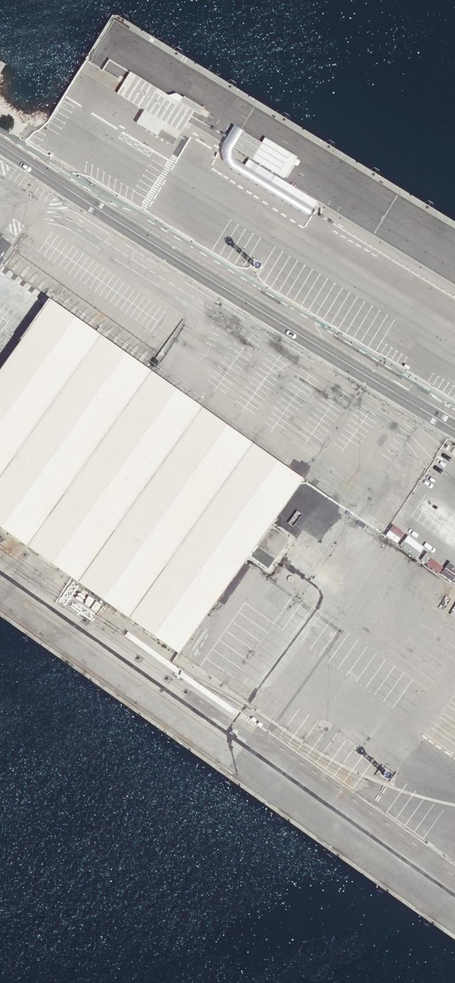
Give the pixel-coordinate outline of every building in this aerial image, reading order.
[(216,602),(248,556),(270,525),(280,511),(302,480),(48,299),(0,367),(0,450),(216,602)] [(0,450),(0,510),(188,642),(216,602),(0,450)] [(289,539),(270,525),(248,556),(267,569),(289,539)]
